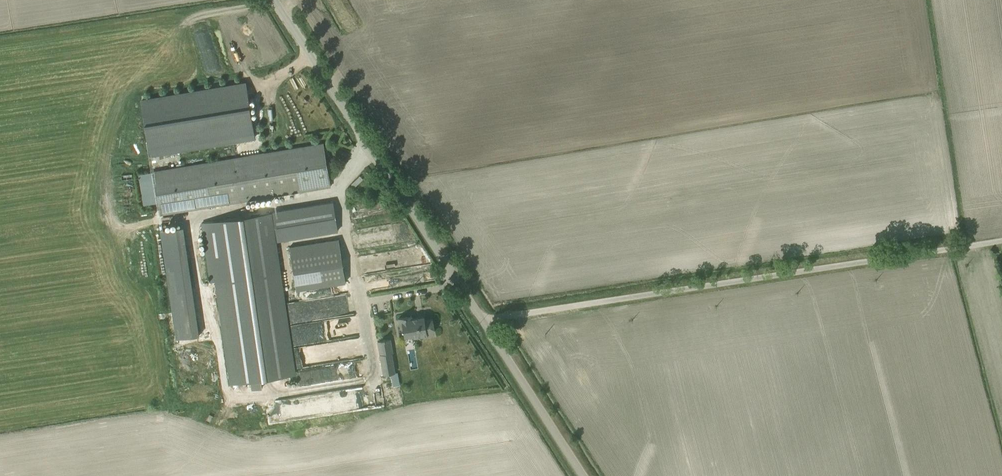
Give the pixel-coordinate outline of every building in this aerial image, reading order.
[(246,82),(141,99),(151,156),(254,140),(246,82)] [(160,216),(331,187),(323,143),(153,173),(160,216)] [(144,205),(155,203),(150,173),(139,174),(144,205)] [(338,232),(333,203),(272,212),(273,213),(277,241),(338,232)] [(273,213),(207,223),(230,384),(251,381),(252,389),(261,387),(261,380),(295,375),(280,272),(258,276),(257,270),(280,267),(273,213)] [(290,247),(297,290),(346,283),(339,239),(290,247)] [(328,341),(356,336),(349,292),(295,301),(299,322),(301,321),(302,327),(305,327),(307,345),(328,342),(328,341)] [(414,337),(427,335),(427,333),(435,332),(433,319),(425,321),(424,317),(413,319),(412,316),(398,318),(400,329),(403,328),(405,337),(414,335),(414,337)] [(376,341),(384,375),(398,372),(390,338),(376,341)]
